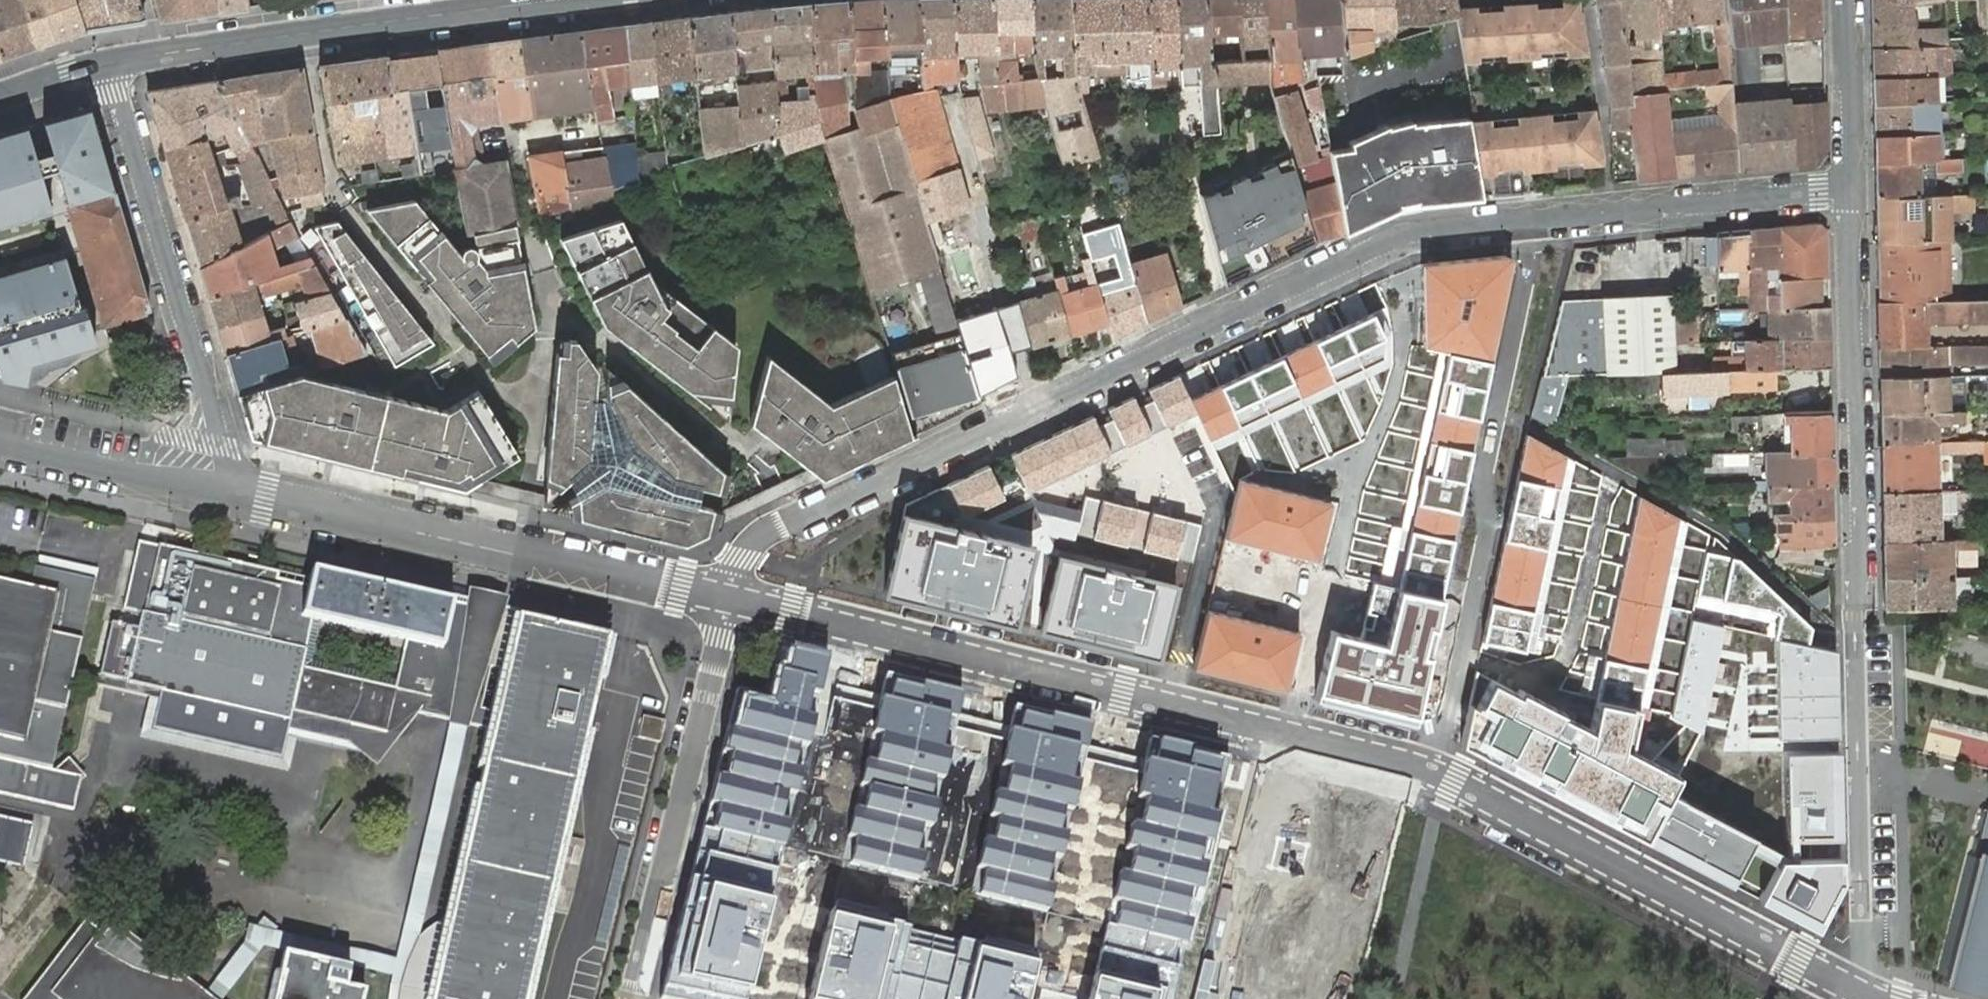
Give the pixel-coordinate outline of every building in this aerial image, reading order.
[(2,59),(22,51),(4,0),(0,0),(0,53),(2,59)] [(22,51),(28,49),(35,47),(19,0),(4,0),(22,51)] [(35,47),(56,40),(85,31),(74,0),(19,0),(35,47)] [(85,31),(143,21),(144,21),(138,0),(74,0),(85,31)] [(159,19),(217,11),(215,0),(154,0),(159,19)] [(217,11),(247,7),(246,0),(215,0),(217,11)] [(852,59),(848,0),(809,3),(814,72),(844,69),(853,69),(853,66),(852,59)] [(883,0),(851,0),(848,0),(852,59),(853,66),(859,65),(859,59),(886,58),(883,0)] [(917,0),(883,0),(886,58),(921,56),(917,0)] [(923,91),(933,89),(932,82),(957,81),(957,75),(956,53),(953,0),(917,0),(921,56),(923,83),(923,91)] [(956,53),(979,53),(980,84),(985,97),(1004,95),(1006,108),(1044,103),(1037,77),(1023,79),(997,82),(995,52),(992,0),(953,0),(956,53)] [(995,52),(997,82),(1023,79),(1022,73),(1015,74),(1013,51),(1035,50),(1031,0),(992,0),(995,52)] [(1044,103),(1054,136),(1062,165),(1081,161),(1099,156),(1080,91),(1075,74),(1070,0),(1031,0),(1035,50),(1037,77),(1044,103)] [(1075,74),(1080,91),(1087,91),(1086,65),(1096,65),(1097,90),(1105,90),(1104,67),(1121,66),(1121,76),(1122,89),(1130,88),(1130,78),(1151,77),(1152,87),(1157,87),(1174,86),(1181,86),(1180,65),(1176,0),(1070,0),(1075,74)] [(1180,65),(1181,86),(1198,85),(1202,135),(1220,133),(1216,84),(1210,61),(1209,55),(1207,33),(1205,0),(1176,0),(1180,65)] [(1207,33),(1225,32),(1234,32),(1239,32),(1237,0),(1205,0),(1207,33)] [(1239,32),(1240,48),(1241,60),(1268,58),(1264,0),(1237,0),(1239,32)] [(1268,58),(1269,81),(1289,153),(1292,163),(1313,157),(1294,94),(1293,83),(1306,80),(1302,66),(1300,58),(1300,56),(1297,28),(1294,0),(1264,0),(1268,58)] [(1297,28),(1300,56),(1300,58),(1302,66),(1308,65),(1307,56),(1340,54),(1340,53),(1346,53),(1341,0),(1294,0),(1297,28)] [(1346,53),(1393,38),(1390,0),(1341,0),(1346,53)] [(1393,38),(1427,27),(1426,22),(1456,15),(1457,15),(1455,7),(1454,0),(1390,0),(1393,38)] [(1550,6),(1552,48),(1568,47),(1568,54),(1587,53),(1581,8),(1580,8),(1579,0),(1577,0),(1563,1),(1564,6),(1550,6)] [(1611,130),(1624,130),(1631,130),(1632,130),(1631,112),(1628,61),(1619,0),(1594,0),(1611,108),(1611,112),(1611,130)] [(1628,61),(1631,112),(1632,130),(1631,130),(1637,181),(1675,177),(1669,121),(1665,89),(1663,77),(1657,27),(1656,27),(1653,0),(1619,0),(1628,61)] [(1656,27),(1657,27),(1691,23),(1687,0),(1653,0),(1656,27)] [(1691,23),(1691,31),(1697,31),(1696,23),(1715,21),(1725,20),(1722,0),(1687,0),(1691,23)] [(1725,20),(1727,27),(1783,22),(1781,0),(1722,0),(1725,20)] [(1783,22),(1784,37),(1785,43),(1823,40),(1822,0),(1781,0),(1783,22)] [(1872,48),(1916,47),(1914,29),(1911,0),(1872,0),(1872,48)] [(1979,37),(1986,36),(1985,0),(1977,0),(1979,37)] [(1535,2),(1520,3),(1522,56),(1539,55),(1538,49),(1552,48),(1550,6),(1535,8),(1535,2)] [(809,3),(769,7),(773,67),(774,74),(814,72),(809,3)] [(1504,9),(1490,10),(1492,52),(1508,51),(1508,57),(1522,56),(1520,3),(1504,4),(1504,9)] [(1476,6),(1455,7),(1457,15),(1456,15),(1464,60),(1479,59),(1479,52),(1492,52),(1490,10),(1477,11),(1476,6)] [(769,7),(730,12),(735,72),(773,67),(769,7)] [(730,12),(689,17),(696,76),(735,72),(730,12)] [(689,17),(652,22),(657,81),(696,76),(689,17)] [(1725,20),(1715,21),(1717,44),(1718,44),(1728,43),(1727,27),(1725,20)] [(624,26),(630,84),(631,96),(658,92),(657,81),(652,22),(624,26)] [(1783,22),(1727,27),(1728,43),(1784,37),(1783,22)] [(566,183),(569,206),(612,191),(639,178),(637,155),(632,113),(632,107),(621,108),(622,115),(613,117),(608,87),(630,84),(624,26),(576,32),(559,34),(519,39),(530,115),(592,106),(596,122),(597,121),(602,147),(561,152),(531,155),(537,188),(566,183)] [(1914,29),(1916,47),(1946,47),(1949,47),(1948,39),(1947,27),(1914,29)] [(513,118),(530,115),(519,39),(502,41),(488,43),(499,120),(513,118)] [(466,166),(473,157),(468,133),(476,123),(499,120),(488,43),(437,49),(455,168),(466,166)] [(1720,69),(1722,82),(1731,81),(1731,80),(1728,43),(1718,44),(1720,69)] [(1916,47),(1872,48),(1873,77),(1935,77),(1942,77),(1942,66),(1936,66),(1931,66),(1930,55),(1936,55),(1946,55),(1946,47),(1916,47)] [(1241,60),(1240,48),(1223,49),(1223,61),(1241,60)] [(419,175),(455,169),(455,168),(437,49),(386,56),(392,91),(404,89),(415,152),(417,164),(419,175)] [(386,56),(319,64),(335,165),(337,164),(415,152),(404,89),(392,91),(386,56)] [(1210,61),(1216,84),(1269,81),(1268,58),(1241,60),(1223,61),(1216,61),(1210,61)] [(301,67),(252,74),(266,138),(271,138),(312,130),(301,67)] [(913,181),(889,97),(856,109),(855,109),(861,126),(849,129),(844,69),(814,72),(816,97),(818,123),(824,143),(832,168),(854,240),(869,287),(885,282),(938,266),(924,221),(913,181)] [(1696,72),(1696,73),(1697,86),(1722,82),(1720,69),(1696,72)] [(856,109),(889,97),(887,71),(853,73),(856,109)] [(1696,73),(1663,77),(1665,89),(1673,88),(1697,86),(1696,73)] [(252,74),(215,80),(238,122),(249,141),(251,143),(257,155),(262,166),(268,163),(260,142),(265,140),(266,138),(252,74)] [(958,87),(960,93),(967,91),(965,85),(964,75),(957,75),(957,81),(958,87)] [(1935,77),(1873,77),(1874,105),(1936,102),(1935,77)] [(147,91),(164,149),(206,137),(209,136),(233,124),(239,138),(241,144),(249,141),(238,122),(215,80),(147,91)] [(738,106),(742,144),(779,134),(776,101),(774,80),(742,83),(736,84),(738,106)] [(1721,127),(1702,128),(1706,174),(1738,171),(1733,106),(1731,91),(1731,81),(1722,82),(1697,86),(1698,94),(1722,92),(1723,108),(1718,108),(1721,127)] [(941,87),(934,89),(936,97),(943,95),(941,87)] [(933,89),(923,91),(889,97),(913,181),(956,168),(941,114),(946,113),(943,99),(944,98),(943,95),(936,97),(934,89),(933,89)] [(816,97),(776,101),(779,134),(782,154),(824,143),(818,123),(816,97)] [(977,97),(962,99),(978,157),(992,154),(977,97)] [(1733,106),(1738,171),(1795,165),(1790,108),(1789,100),(1733,106)] [(1936,102),(1874,105),(1875,136),(1934,133),(1936,133),(1936,102)] [(1824,105),(1790,108),(1795,165),(1820,163),(1825,157),(1824,105)] [(701,128),(704,155),(742,144),(738,106),(699,108),(701,128)] [(92,285),(68,204),(114,190),(89,108),(33,124),(1,133),(0,133),(0,315),(92,285)] [(1579,117),(1564,119),(1568,160),(1583,159),(1583,164),(1602,162),(1602,157),(1597,117),(1596,117),(1595,108),(1578,110),(1579,117)] [(1578,110),(1564,111),(1564,119),(1579,117),(1578,110)] [(1564,111),(1550,113),(1551,120),(1564,119),(1564,111)] [(1550,113),(1535,114),(1540,168),(1555,167),(1555,162),(1568,160),(1564,119),(1551,120),(1550,113)] [(1520,124),(1506,125),(1510,166),(1523,165),(1524,170),(1540,168),(1535,114),(1519,115),(1520,124)] [(1519,115),(1505,117),(1506,125),(1520,124),(1519,115)] [(1505,117),(1490,119),(1491,126),(1506,125),(1505,117)] [(1335,183),(1342,231),(1384,214),(1420,199),(1420,202),(1477,196),(1480,195),(1477,174),(1474,157),(1469,120),(1468,118),(1412,123),(1412,119),(1389,125),(1388,123),(1365,130),(1349,136),(1347,142),(1329,149),(1335,183)] [(1490,119),(1469,120),(1474,157),(1477,174),(1496,172),(1496,167),(1510,166),(1506,125),(1491,126),(1490,119)] [(1669,121),(1675,177),(1706,174),(1702,128),(1684,130),(1682,119),(1669,121)] [(312,130),(271,138),(277,174),(319,167),(312,130)] [(1624,130),(1629,181),(1637,181),(1631,130),(1624,130)] [(1926,160),(1934,160),(1934,133),(1875,136),(1875,163),(1926,160)] [(206,137),(164,149),(172,175),(213,162),(211,154),(209,148),(206,137)] [(239,138),(209,148),(211,154),(234,147),(241,144),(239,138)] [(251,143),(249,141),(241,144),(234,147),(242,162),(257,155),(251,143)] [(639,178),(669,167),(667,152),(637,155),(639,178)] [(1216,191),(1201,199),(1225,285),(1315,243),(1301,193),(1289,153),(1272,160),(1274,164),(1230,185),(1228,181),(1214,188),(1216,191)] [(262,166),(257,155),(242,162),(233,164),(252,205),(262,204),(265,203),(272,200),(277,197),(268,179),(262,166)] [(455,169),(466,234),(473,232),(515,224),(518,223),(505,159),(481,163),(473,157),(466,166),(455,168),(455,169)] [(1962,169),(1961,158),(1949,159),(1934,160),(1936,172),(1962,169)] [(1876,196),(1926,194),(1926,187),(1918,187),(1917,170),(1926,170),(1926,160),(1875,163),(1876,196)] [(213,162),(172,175),(185,220),(227,206),(240,205),(237,195),(225,198),(213,162)] [(388,180),(419,175),(417,164),(386,169),(388,180)] [(293,210),(324,202),(321,191),(323,190),(319,167),(277,174),(278,176),(285,198),(286,198),(293,210)] [(968,208),(956,168),(913,181),(924,221),(950,213),(968,208)] [(377,171),(378,181),(388,180),(386,169),(377,171)] [(344,176),(350,186),(378,181),(377,171),(344,176)] [(537,188),(542,215),(569,206),(566,183),(537,188)] [(1301,193),(1315,243),(1342,231),(1335,183),(1301,193)] [(149,309),(114,190),(68,204),(92,285),(102,322),(149,309)] [(1950,205),(1950,194),(1926,194),(1876,196),(1877,243),(1947,241),(1951,241),(1950,205)] [(265,203),(277,228),(289,222),(277,197),(272,200),(265,203)] [(532,325),(515,224),(473,232),(476,249),(457,256),(414,198),(366,206),(490,359),(532,325)] [(227,206),(185,220),(199,268),(240,247),(227,206)] [(979,403),(1003,391),(950,213),(924,221),(938,266),(939,269),(956,327),(958,333),(979,403)] [(1036,218),(1017,222),(1023,244),(1042,239),(1036,218)] [(433,341),(335,220),(313,226),(394,364),(433,341)] [(736,344),(649,281),(618,221),(557,239),(602,323),(726,419),(736,344)] [(1090,221),(1079,224),(1089,259),(1095,282),(1107,324),(1112,340),(1127,332),(1114,289),(1111,279),(1106,277),(1090,221)] [(240,247),(199,268),(208,296),(277,275),(275,267),(269,248),(296,234),(289,222),(277,228),(240,247)] [(1819,223),(1776,227),(1777,265),(1778,278),(1828,277),(1827,229),(1819,223)] [(1776,227),(1747,229),(1749,294),(1749,309),(1764,309),(1764,280),(1760,280),(1759,266),(1777,265),(1776,227)] [(1109,232),(1113,247),(1123,244),(1119,229),(1109,232)] [(1747,229),(1717,233),(1718,276),(1722,275),(1722,271),(1738,270),(1739,294),(1749,294),(1747,229)] [(1948,300),(1947,241),(1877,243),(1878,301),(1919,300),(1948,300)] [(1130,264),(1124,244),(1123,244),(1113,247),(1122,277),(1125,286),(1120,288),(1133,330),(1147,323),(1130,264)] [(1147,323),(1179,308),(1164,254),(1130,264),(1147,323)] [(1505,256),(1422,264),(1422,345),(1446,348),(1492,358),(1511,259),(1505,256)] [(301,268),(314,265),(309,257),(292,262),(294,270),(297,270),(301,268)] [(1080,281),(1074,282),(1088,329),(1107,324),(1095,282),(1089,259),(1079,261),(1082,272),(1085,285),(1081,286),(1080,281)] [(277,275),(294,270),(292,262),(275,267),(277,275)] [(301,300),(329,291),(314,265),(301,268),(311,286),(297,290),(301,300)] [(956,327),(939,269),(919,275),(936,333),(956,327)] [(208,296),(216,325),(262,311),(258,296),(301,283),(297,270),(294,270),(277,275),(208,296)] [(1082,272),(1072,275),(1074,282),(1080,281),(1081,286),(1085,285),(1082,272)] [(1072,275),(1063,277),(1067,291),(1071,290),(1069,284),(1074,282),(1072,275)] [(1088,329),(1074,282),(1069,284),(1071,290),(1067,291),(1063,277),(1053,280),(1056,289),(1057,294),(1069,335),(1088,329)] [(1828,307),(1828,277),(1778,278),(1778,280),(1778,308),(1828,307)] [(1764,280),(1764,309),(1768,308),(1778,308),(1778,280),(1764,280)] [(0,315),(0,367),(3,376),(37,382),(84,347),(107,337),(102,322),(92,285),(0,315)] [(1048,285),(1035,289),(1050,340),(1069,335),(1057,294),(1056,289),(1049,291),(1048,285)] [(1127,332),(1133,330),(1120,288),(1114,289),(1127,332)] [(1025,298),(1018,300),(1031,346),(1050,340),(1035,289),(1023,292),(1025,298)] [(316,326),(345,318),(329,291),(301,300),(297,301),(306,329),(316,326)] [(1569,375),(1607,374),(1674,370),(1670,294),(1603,298),(1562,300),(1533,416),(1557,429),(1569,375)] [(1948,300),(1919,300),(1878,301),(1879,347),(1920,346),(1920,336),(1919,321),(1987,319),(1987,299),(1948,300)] [(1828,307),(1778,308),(1768,308),(1768,318),(1778,318),(1779,339),(1829,337),(1828,307)] [(216,325),(225,353),(285,335),(283,326),(268,331),(262,311),(216,325)] [(1695,343),(1694,311),(1674,311),(1675,344),(1695,343)] [(1371,314),(1187,400),(1193,412),(1208,441),(1383,359),(1382,338),(1371,314)] [(355,356),(366,353),(345,318),(316,326),(328,364),(355,356)] [(1778,318),(1768,318),(1769,339),(1779,339),(1778,318)] [(225,353),(236,392),(287,377),(308,371),(305,363),(284,369),(278,348),(294,343),(291,333),(285,335),(225,353)] [(915,433),(979,403),(958,333),(905,349),(891,353),(896,371),(915,433)] [(1734,370),(1774,369),(1830,366),(1829,337),(1779,339),(1769,339),(1732,340),(1732,353),(1733,353),(1734,370)] [(558,339),(542,508),(683,543),(706,533),(720,471),(606,367),(609,394),(594,393),(596,369),(576,340),(558,339)] [(1948,346),(1920,346),(1879,347),(1880,377),(1946,376),(1949,376),(1949,360),(1987,359),(1987,345),(1948,346)] [(1333,628),(1317,695),(1410,716),(1438,594),(1492,358),(1446,348),(1380,639),(1333,628)] [(355,356),(366,379),(379,376),(366,353),(355,356)] [(896,371),(828,404),(766,355),(749,422),(821,478),(915,433),(896,371)] [(1706,371),(1676,373),(1660,374),(1661,395),(1727,392),(1727,390),(1775,388),(1774,369),(1734,370),(1726,371),(1706,371)] [(1946,376),(1880,377),(1880,413),(1946,412),(1947,411),(1960,411),(1977,411),(1987,411),(1987,403),(1965,404),(1946,404),(1946,382),(1946,376)] [(287,377),(236,392),(250,437),(463,489),(517,455),(478,389),(445,406),(287,377)] [(1187,400),(1177,378),(946,485),(962,519),(1193,412),(1187,400)] [(1965,404),(1965,382),(1946,382),(1946,404),(1965,404)] [(1880,413),(1881,442),(1934,442),(1935,442),(1935,437),(1940,430),(1954,430),(1954,422),(1960,422),(1960,411),(1947,411),(1946,412),(1880,413)] [(1769,414),(1758,415),(1758,424),(1782,423),(1784,450),(1792,450),(1792,454),(1832,453),(1831,413),(1769,414)] [(1758,415),(1733,416),(1733,429),(1758,429),(1758,424),(1758,415)] [(1566,455),(1529,436),(1484,640),(1523,651),(1566,455)] [(1675,437),(1662,438),(1663,455),(1676,454),(1675,437)] [(1625,439),(1626,456),(1634,456),(1660,455),(1663,455),(1662,438),(1625,439)] [(1978,441),(1970,441),(1960,441),(1935,442),(1934,442),(1881,442),(1882,492),(1935,491),(1934,452),(1983,452),(1983,463),(1987,462),(1987,441),(1978,441)] [(1833,483),(1832,453),(1792,454),(1792,450),(1784,450),(1780,451),(1766,451),(1767,486),(1833,483)] [(1660,483),(1660,455),(1634,456),(1633,466),(1652,468),(1647,477),(1660,483)] [(1333,500),(1240,478),(1226,536),(1319,559),(1333,500)] [(1772,513),(1772,521),(1774,521),(1833,518),(1833,483),(1767,486),(1765,486),(1766,503),(1785,502),(1788,507),(1788,512),(1772,513)] [(1882,492),(1883,541),(1938,539),(1952,539),(1959,539),(1959,530),(1938,530),(1938,499),(1958,499),(1958,490),(1957,490),(1951,490),(1938,491),(1935,491),(1882,492)] [(1677,517),(1638,494),(1595,697),(1639,705),(1677,517)] [(1202,526),(1084,497),(1074,535),(1192,565),(1202,526)] [(1035,547),(904,513),(884,592),(1014,625),(1035,547)] [(1793,549),(1834,546),(1833,518),(1774,521),(1775,532),(1792,531),(1793,549)] [(1883,541),(1884,578),(1952,576),(1952,561),(1952,549),(1956,549),(1972,549),(1978,549),(1978,543),(1971,543),(1971,538),(1959,539),(1952,539),(1938,539),(1883,541)] [(203,546),(192,544),(190,552),(188,560),(163,554),(149,613),(143,612),(141,611),(124,682),(162,691),(153,731),(278,760),(304,651),(294,648),(302,614),(313,616),(439,645),(440,645),(444,628),(450,604),(312,572),(308,586),(277,579),(279,572),(201,555),(203,546)] [(188,560),(190,552),(158,544),(158,546),(143,612),(149,613),(163,554),(188,560)] [(1176,584),(1057,555),(1038,632),(1158,660),(1176,584)] [(94,579),(34,566),(30,586),(0,580),(0,793),(76,810),(84,776),(51,769),(94,579)] [(1884,578),(1885,609),(1953,608),(1953,605),(1953,599),(1952,576),(1884,578)] [(1299,633),(1207,610),(1193,668),(1284,691),(1299,633)] [(304,651),(313,616),(302,614),(294,648),(304,651)] [(517,617),(511,644),(444,628),(440,645),(439,645),(427,696),(429,697),(418,712),(449,721),(467,725),(492,728),(450,910),(431,994),(398,986),(396,998),(525,998),(574,784),(587,724),(591,707),(592,702),(597,681),(601,665),(607,637),(602,636),(517,617)] [(1671,716),(1702,732),(1723,627),(1691,620),(1671,716)] [(1785,853),(1670,792),(1644,841),(1815,928),(1839,881),(1835,650),(1778,638),(1785,753),(1785,853)] [(824,660),(784,650),(772,698),(736,690),(660,998),(741,998),(824,660)] [(911,906),(964,694),(880,673),(827,885),(911,906)] [(1639,705),(1595,697),(1589,727),(1493,679),(1478,707),(1470,702),(1461,744),(1644,841),(1670,792),(1678,776),(1628,749),(1639,705)] [(1034,936),(1087,724),(1003,703),(951,916),(1034,936)] [(597,708),(591,707),(587,724),(593,726),(597,708)] [(637,737),(643,739),(660,742),(665,721),(664,721),(643,715),(637,737)] [(398,986),(431,994),(450,910),(414,935),(467,725),(449,721),(395,959),(254,928),(205,994),(211,998),(225,998),(270,946),(392,974),(390,984),(398,986)] [(593,726),(587,724),(574,784),(580,786),(593,726)] [(1172,970),(1225,758),(1142,737),(1089,950),(1172,970)] [(1987,987),(1987,809),(1982,807),(1969,852),(1967,851),(1937,975),(1987,987)] [(0,816),(0,861),(27,867),(37,824),(0,816)] [(24,998),(211,998),(205,994),(187,983),(178,983),(152,977),(131,972),(96,949),(109,931),(88,916),(24,998)] [(809,998),(1023,998),(1029,972),(827,925),(809,998)] [(364,997),(346,993),(351,974),(285,959),(276,998),(364,998),(364,997)] [(1086,976),(1081,998),(1164,998),(1165,994),(1086,976)] [(599,979),(586,977),(582,998),(596,998),(599,979)]
